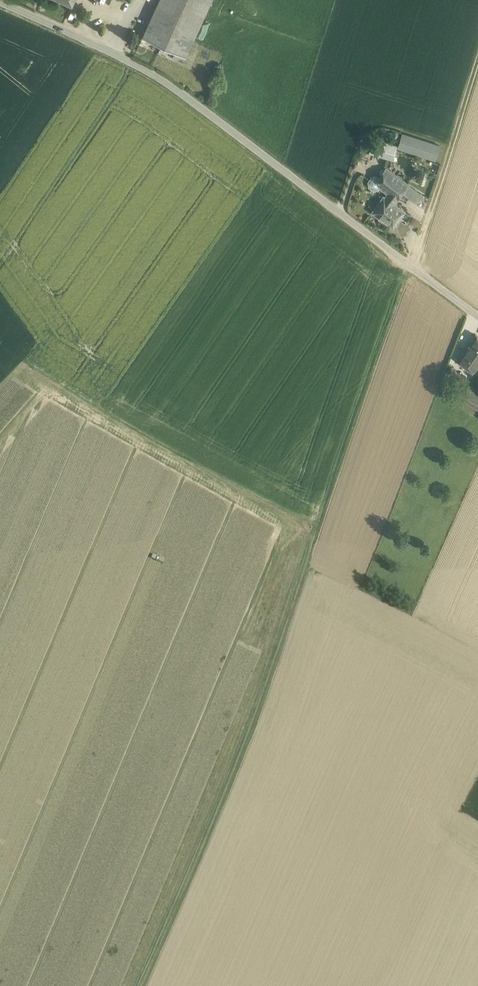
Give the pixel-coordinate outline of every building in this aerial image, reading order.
[(142,36),(186,56),(211,0),(159,0),(142,36)] [(398,147),(435,159),(439,145),(403,133),(398,147)] [(369,152),(392,159),(397,145),(385,141),(383,146),(372,142),(369,152)] [(375,183),(380,187),(388,192),(385,197),(383,196),(372,211),(379,216),(378,218),(384,223),(386,221),(393,226),(404,211),(393,203),(401,192),(407,183),(386,167),(379,178),(375,183)] [(375,183),(379,178),(376,176),(371,177),(368,181),(369,187),(373,190),(378,189),(380,187),(375,183)] [(424,195),(407,183),(401,192),(418,204),(424,195)] [(457,359),(474,371),(477,365),(477,336),(476,334),(457,359)] [(468,384),(460,397),(477,408),(477,390),(468,384)]
